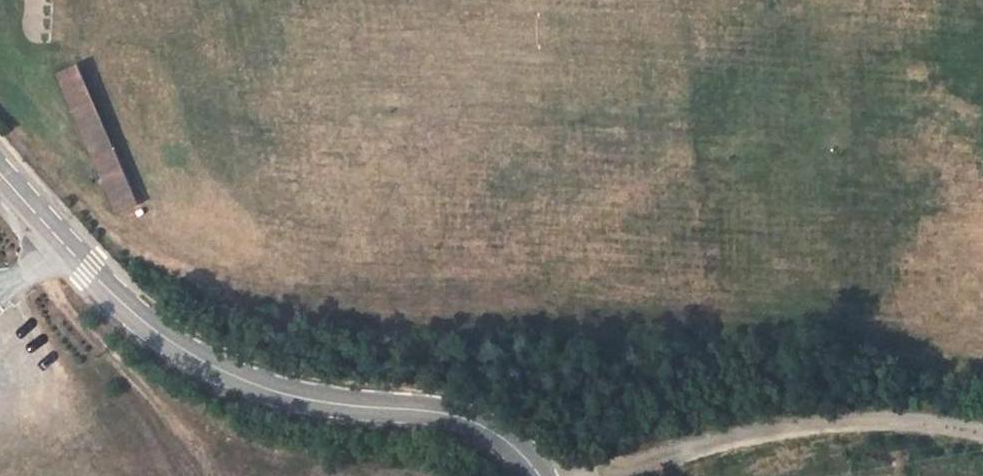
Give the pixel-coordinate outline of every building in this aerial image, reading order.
[(80,68),(60,75),(118,213),(137,206),(80,68)]
